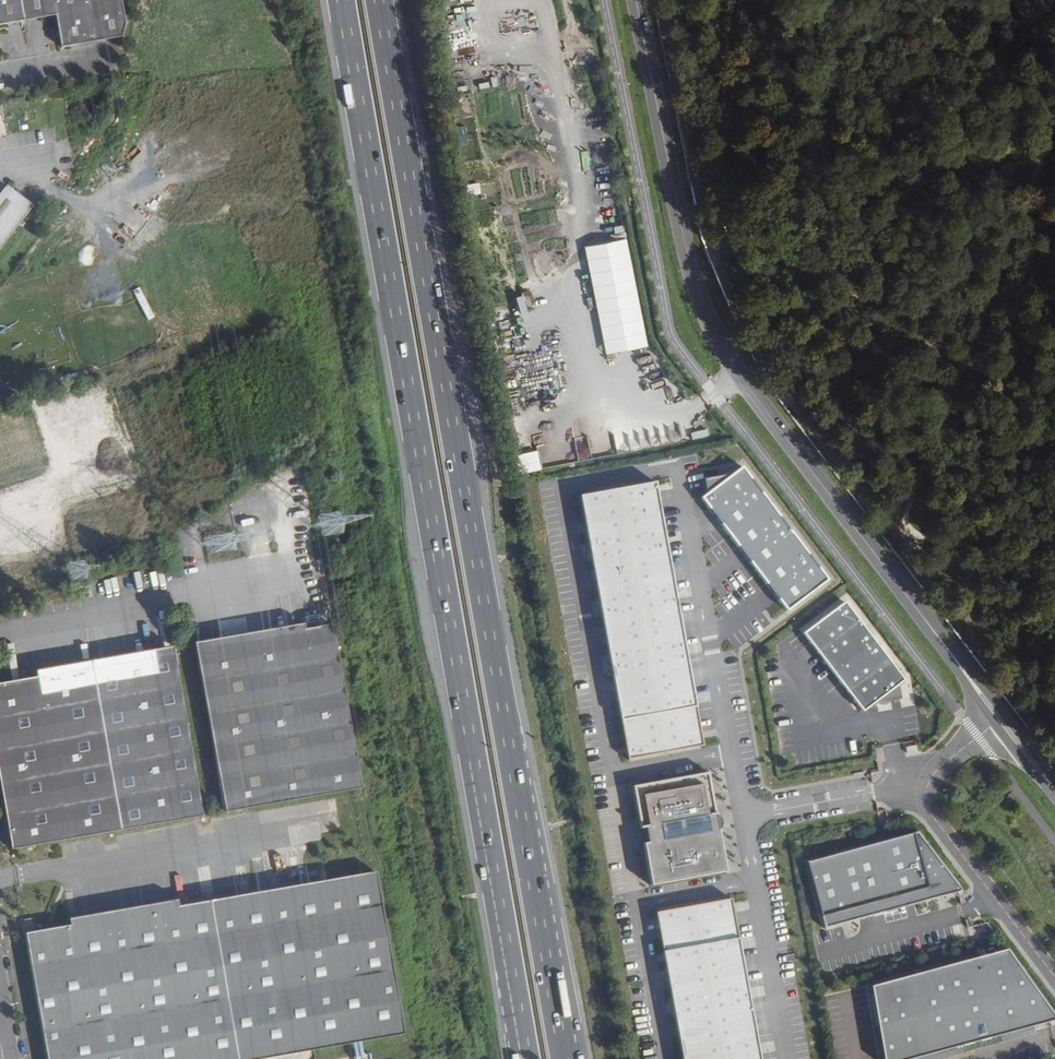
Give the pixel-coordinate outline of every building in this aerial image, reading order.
[(47,17),(53,50),(112,40),(117,24),(113,0),(0,0),(0,26),(47,17)] [(32,206),(6,187),(0,194),(0,248),(32,206)] [(627,238),(586,246),(606,355),(648,346),(627,238)] [(535,288),(522,292),(527,308),(539,304),(535,288)] [(709,429),(692,432),(694,441),(710,437),(709,429)] [(744,466),(703,497),(788,610),(830,579),(744,466)] [(661,481),(586,495),(636,757),(711,742),(661,481)] [(28,524),(9,533),(16,546),(34,538),(28,524)] [(844,602),(803,633),(862,711),(872,704),(900,699),(898,684),(903,680),(844,602)] [(225,806),(315,790),(326,788),(360,783),(332,623),(277,632),(275,627),(195,640),(225,806)] [(172,643),(37,666),(38,673),(0,680),(0,781),(11,845),(203,811),(172,643)] [(661,883),(736,868),(717,769),(641,783),(661,883)] [(912,905),(963,891),(917,831),(806,862),(825,929),(859,919),(856,907),(908,892),(912,905)] [(49,1058),(244,1058),(404,1032),(376,870),(341,876),(330,878),(177,905),(176,900),(72,918),(73,924),(27,932),(49,1058)] [(908,892),(856,907),(859,919),(912,905),(908,892)] [(666,909),(694,1058),(772,1058),(741,895),(666,909)] [(1006,950),(870,986),(883,1058),(910,1058),(1033,1025),(1054,1019),(1054,1016),(1006,950)] [(910,1058),(935,1058),(1034,1031),(1033,1025),(910,1058)]
